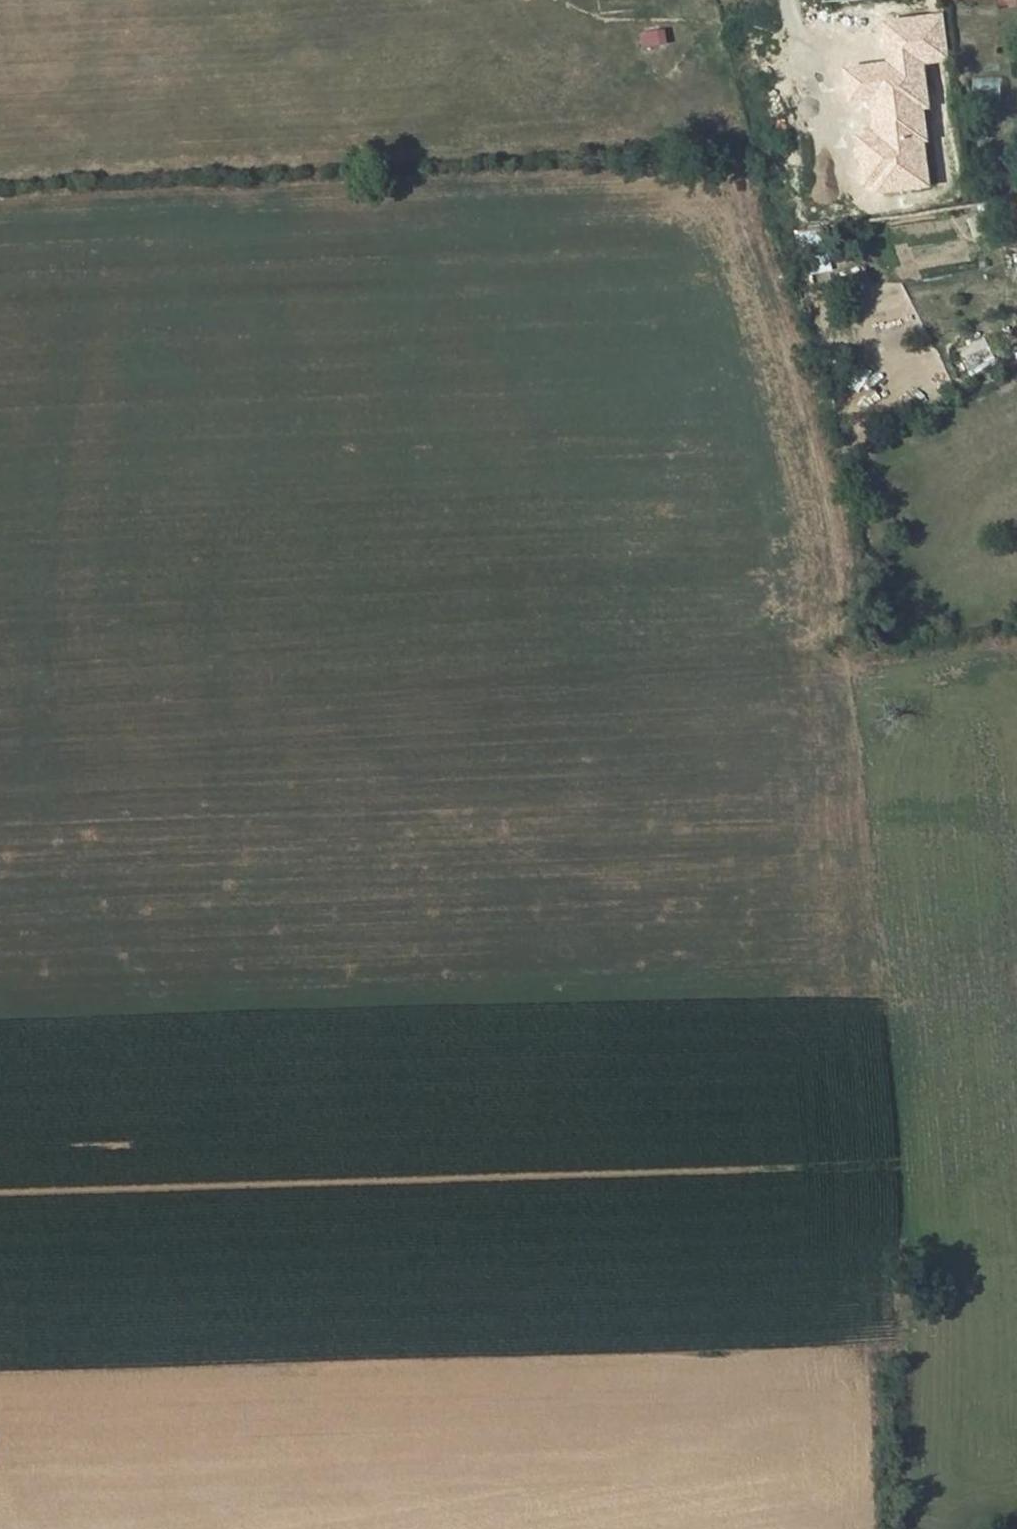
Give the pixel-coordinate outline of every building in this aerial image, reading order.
[(664,31),(638,33),(639,50),(665,48),(664,31)] [(910,133),(913,145),(937,139),(933,127),(910,133)]
